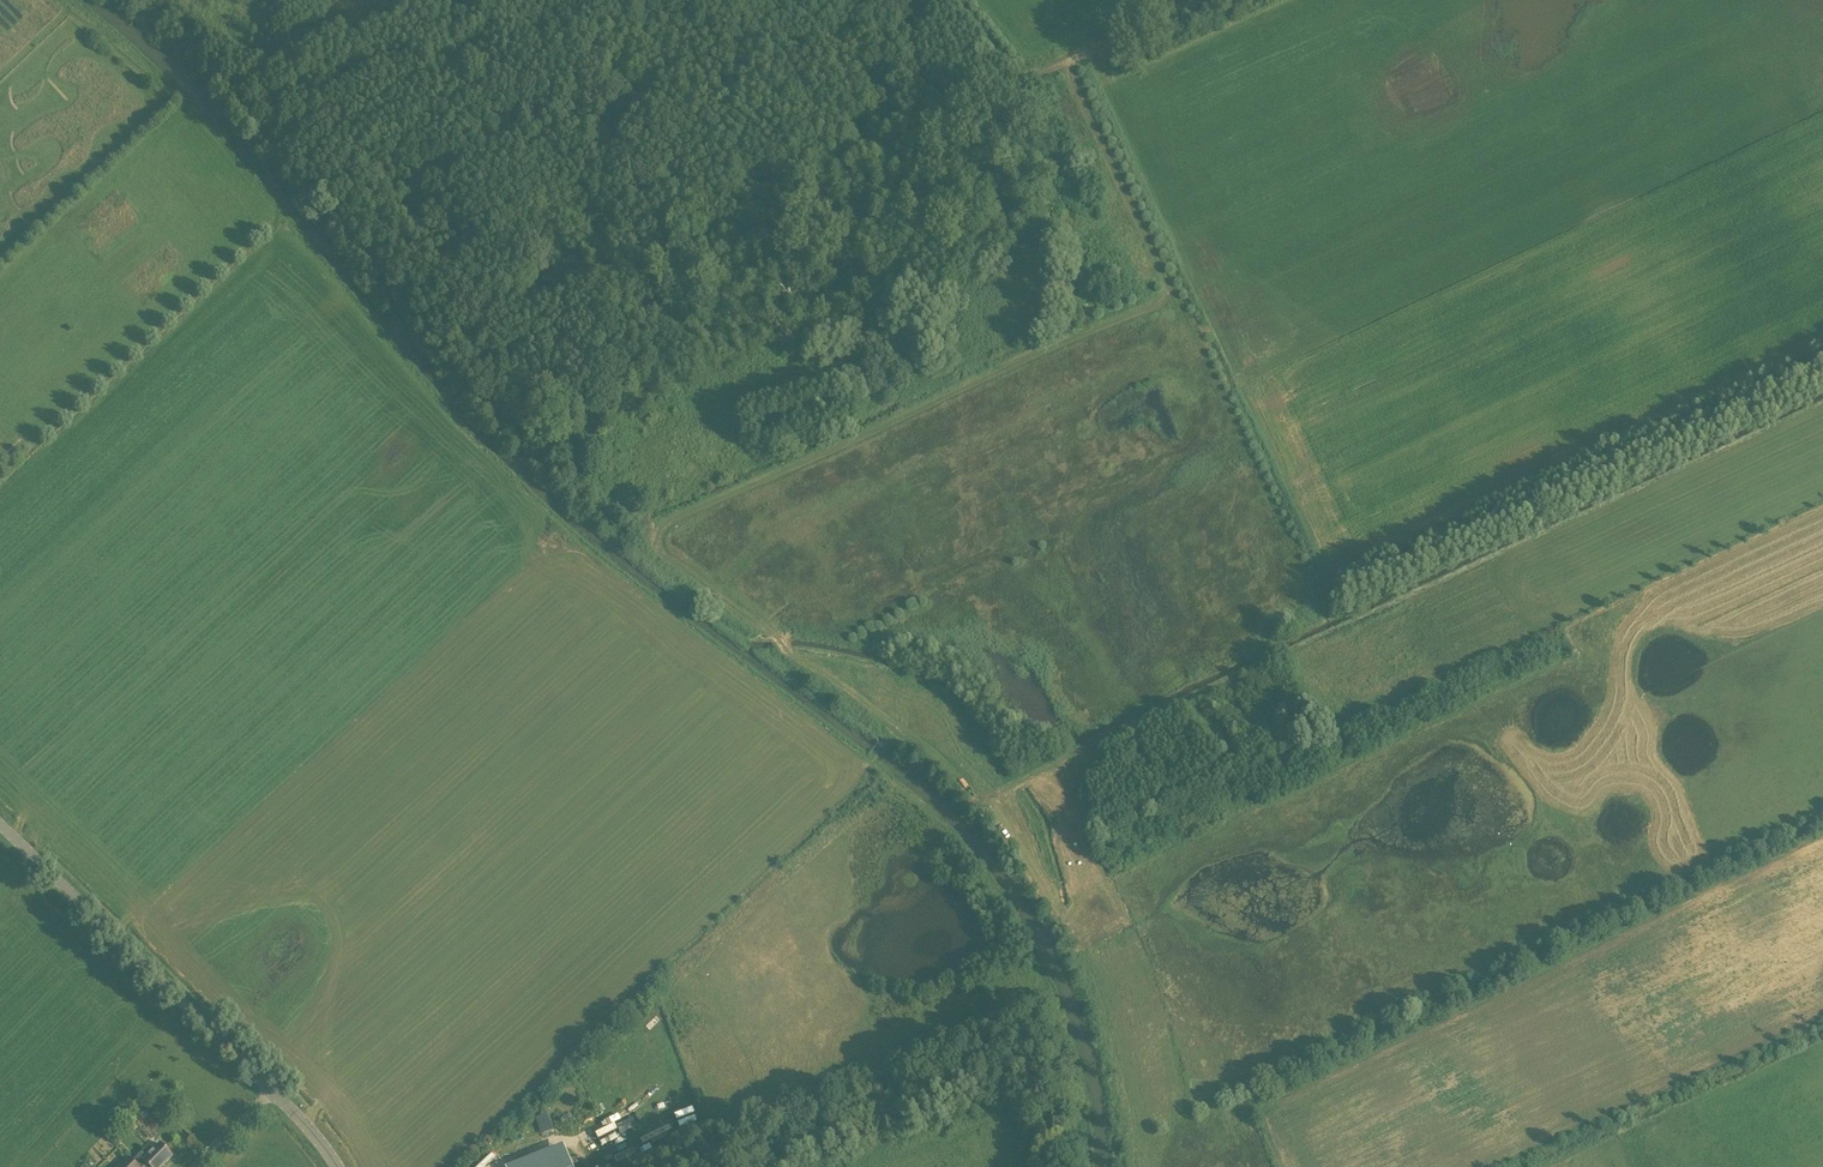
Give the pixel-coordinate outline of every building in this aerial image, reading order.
[(158,1108),(151,1115),(157,1120),(163,1114),(158,1108)] [(546,1112),(534,1117),(541,1133),(552,1128),(546,1112)] [(613,1147),(611,1143),(593,1151),(600,1166),(603,1166),(631,1155),(625,1141),(613,1147)] [(149,1166),(160,1166),(172,1155),(159,1143),(148,1154),(143,1159),(146,1162),(141,1166),(149,1166)] [(148,1154),(143,1149),(132,1161),(128,1157),(118,1166),(141,1166),(146,1162),(143,1159),(148,1154)] [(565,1156),(551,1162),(539,1166),(569,1166),(565,1156)]
